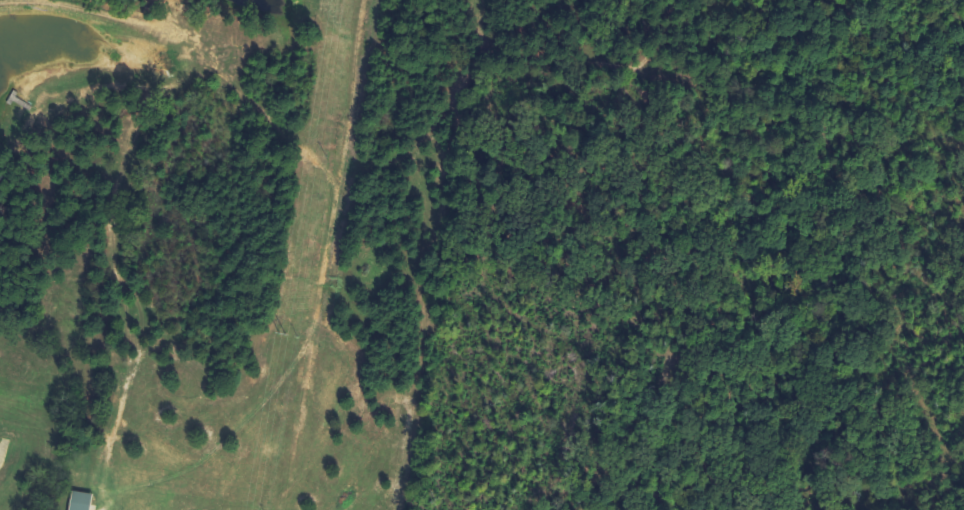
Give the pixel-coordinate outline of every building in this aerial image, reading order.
[(74,491),(72,509),(93,509),(94,493),(74,491)]
